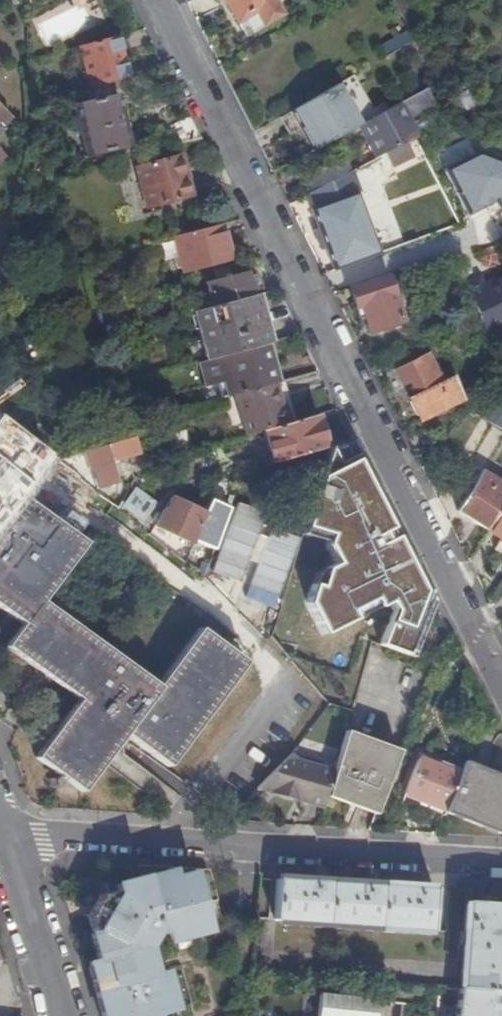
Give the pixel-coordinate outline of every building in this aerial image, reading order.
[(253,0),(226,0),(232,12),(253,0)] [(276,4),(274,0),(253,0),(232,12),(238,22),(244,19),(246,22),(276,4)] [(282,14),(276,4),(246,22),(251,32),(282,14)] [(79,46),(90,88),(129,78),(117,36),(79,46)] [(353,75),(339,83),(362,123),(377,115),(353,75)] [(293,110),(302,126),(315,149),(360,124),(362,123),(339,83),(293,110)] [(435,102),(427,87),(377,115),(362,123),(360,124),(377,156),(418,133),(408,116),(435,102)] [(12,126),(16,131),(24,123),(0,92),(0,136),(12,126)] [(87,156),(130,146),(117,95),(75,104),(87,156)] [(290,133),(302,126),(293,110),(280,117),(290,133)] [(407,140),(386,151),(394,165),(414,154),(407,140)] [(3,168),(12,161),(0,144),(0,165),(3,168)] [(447,167),(458,191),(468,214),(494,200),(497,205),(501,202),(501,162),(479,150),(447,167)] [(182,155),(137,167),(148,207),(192,196),(182,155)] [(306,176),(314,190),(351,170),(343,156),(306,176)] [(315,206),(313,207),(335,269),(345,265),(376,254),(374,250),(368,252),(364,240),(374,236),(358,192),(360,191),(362,190),(355,168),(351,170),(314,190),(311,192),(315,206)] [(232,259),(223,224),(176,236),(184,271),(232,259)] [(256,294),(268,291),(257,268),(206,281),(214,306),(256,294)] [(411,268),(351,287),(357,307),(364,305),(372,331),(410,319),(402,297),(396,300),(390,284),(414,276),(411,268)] [(465,289),(483,334),(501,326),(501,274),(465,289)] [(214,306),(200,309),(209,339),(204,341),(203,338),(189,342),(195,364),(199,363),(268,344),(271,343),(256,294),(214,306)] [(105,308),(101,309),(107,330),(123,326),(118,309),(126,306),(125,302),(105,308)] [(277,383),(280,382),(268,344),(199,363),(206,387),(217,384),(221,398),(235,394),(277,383)] [(430,354),(418,360),(431,387),(418,394),(410,397),(422,419),(464,397),(455,375),(443,380),(430,354)] [(431,387),(418,360),(393,372),(400,387),(412,382),(418,394),(431,387)] [(277,383),(235,394),(248,435),(265,430),(292,421),(286,404),(284,405),(277,383)] [(476,415),(493,425),(494,424),(501,409),(501,393),(500,392),(491,400),(476,415)] [(494,424),(501,428),(501,409),(494,424)] [(292,421),(265,430),(275,463),(329,447),(319,413),(292,421)] [(162,460),(192,451),(186,431),(156,439),(162,460)] [(107,445),(89,451),(100,488),(119,482),(107,445)] [(458,511),(488,528),(501,504),(501,483),(482,470),(458,511)] [(138,487),(124,505),(146,521),(159,503),(138,487)] [(220,538),(226,521),(172,496),(165,510),(164,509),(163,512),(159,510),(153,523),(156,525),(195,543),(197,539),(217,547),(220,538)] [(23,499),(0,531),(0,607),(22,623),(5,646),(79,701),(36,759),(80,792),(123,735),(167,768),(245,664),(199,631),(156,690),(40,604),(85,545),(23,499)] [(313,550),(309,565),(345,576),(353,552),(356,553),(361,539),(357,537),(365,513),(329,501),(324,516),(322,516),(312,550),(313,550)] [(488,528),(487,529),(501,538),(501,504),(488,528)] [(399,585),(382,624),(420,642),(428,622),(417,617),(425,598),(399,585)] [(365,622),(354,645),(369,650),(371,642),(370,641),(376,628),(365,622)] [(353,648),(307,627),(292,661),(313,686),(327,703),(353,648)] [(346,730),(334,771),(327,795),(375,813),(399,750),(346,730)] [(297,760),(290,754),(263,781),(269,786),(275,792),(299,799),(309,763),(297,760)] [(437,765),(417,757),(404,793),(420,800),(445,810),(459,774),(437,765)] [(439,760),(437,765),(459,774),(461,768),(439,760)] [(459,774),(445,810),(444,812),(498,834),(501,824),(501,778),(464,762),(461,768),(459,774)] [(334,771),(309,763),(299,799),(324,806),(327,795),(334,771)] [(263,781),(260,784),(257,787),(275,792),(269,786),(263,781)] [(420,800),(418,805),(442,815),(444,812),(445,810),(420,800)] [(170,1012),(174,1011),(163,974),(143,979),(143,977),(133,972),(144,955),(141,945),(149,943),(154,935),(156,936),(167,934),(171,944),(210,934),(202,907),(215,903),(207,873),(136,868),(140,880),(138,880),(115,887),(122,915),(123,916),(119,923),(125,927),(115,943),(111,941),(110,939),(101,933),(89,937),(96,961),(88,964),(102,1015),(171,1015),(170,1012)] [(277,879),(275,920),(432,928),(434,888),(277,879)] [(466,902),(462,988),(499,991),(501,991),(501,903),(466,902)] [(332,987),(331,995),(346,997),(347,988),(332,987)] [(499,991),(462,988),(458,988),(455,1015),(501,1015),(501,991),(499,991)] [(317,1015),(374,1015),(376,1000),(320,994),(317,1015)]
